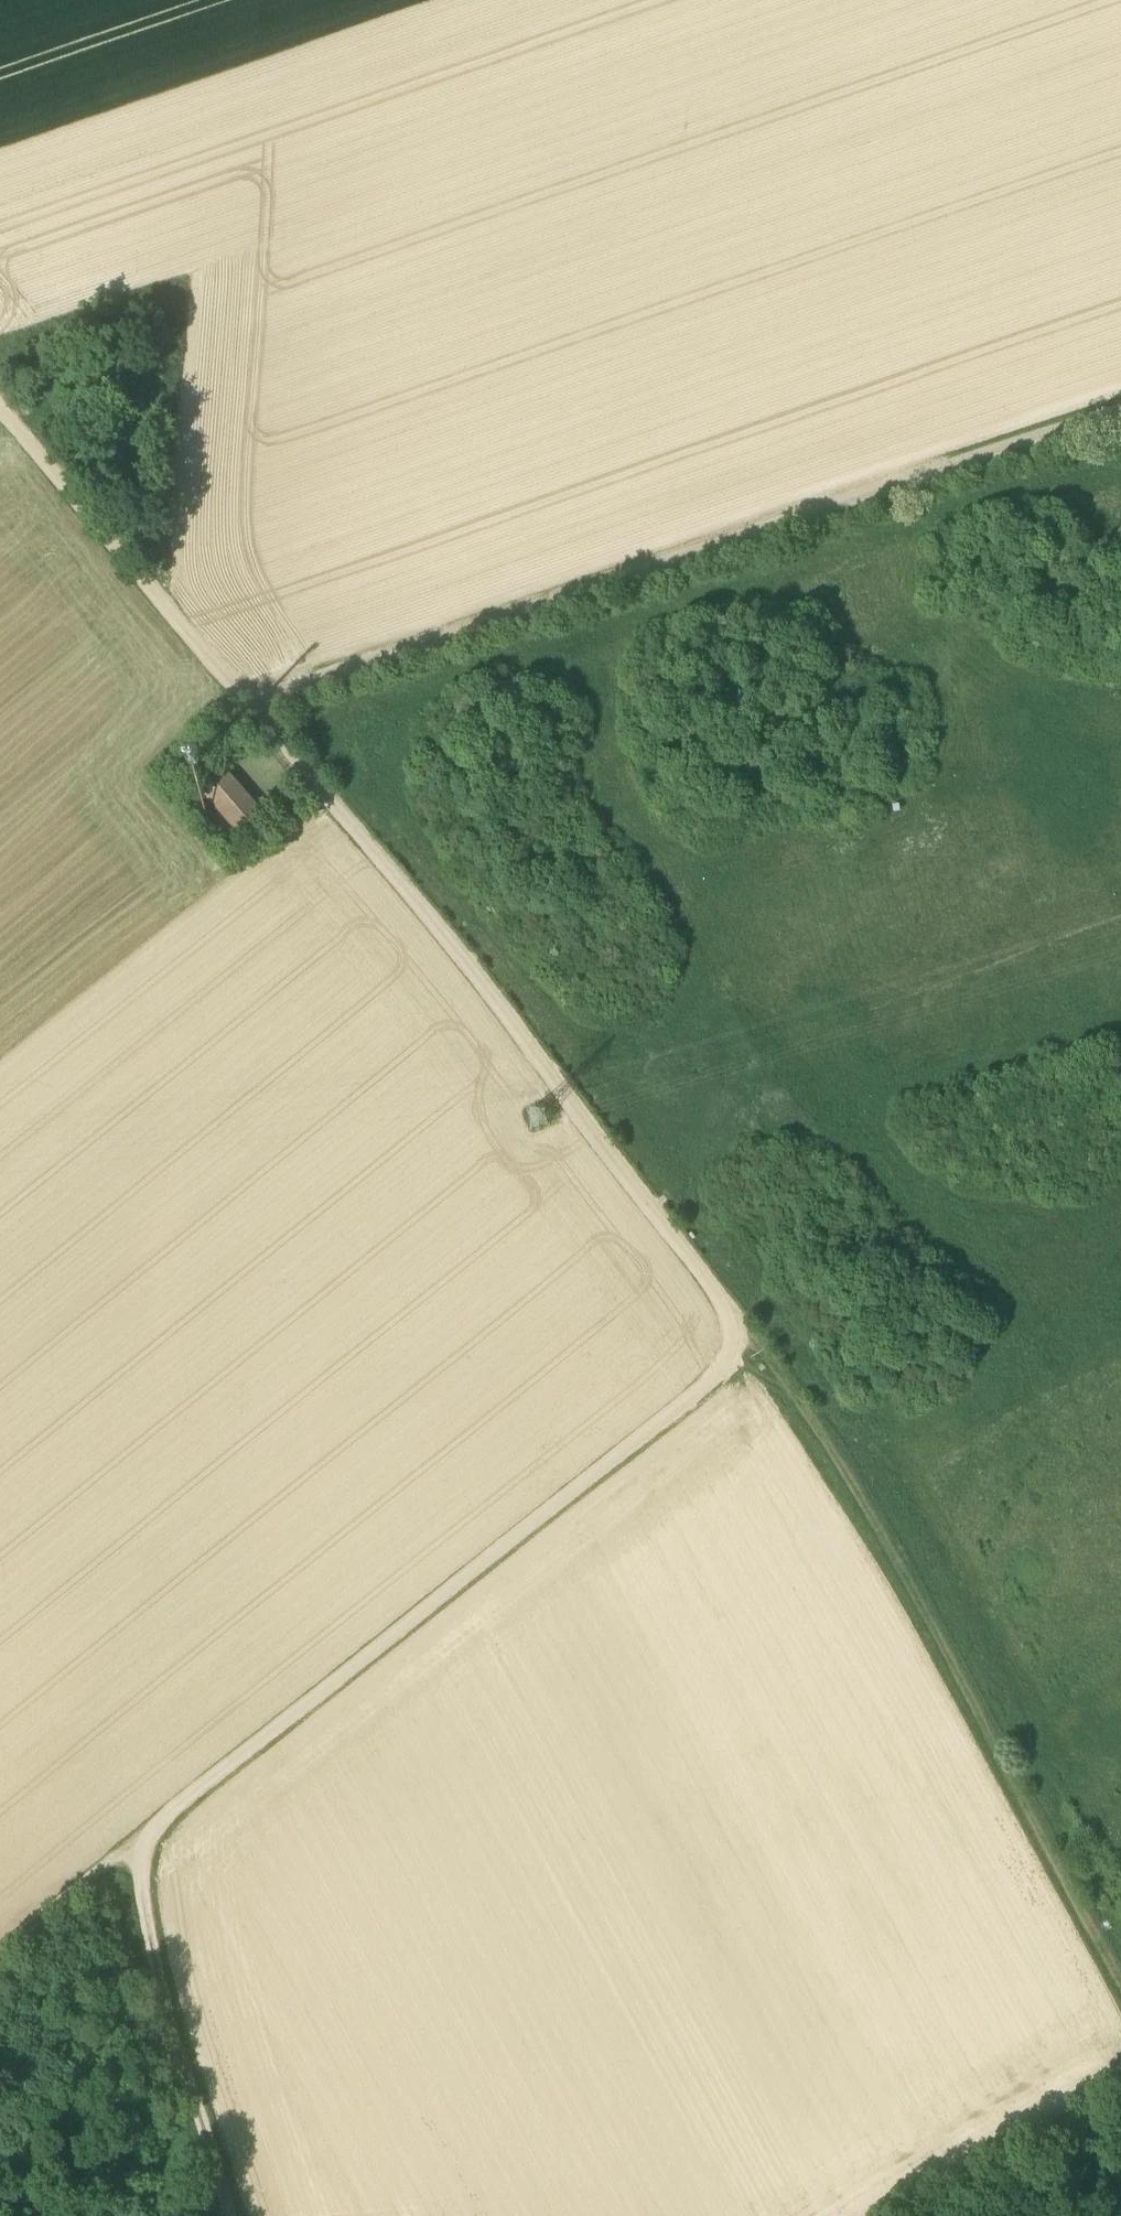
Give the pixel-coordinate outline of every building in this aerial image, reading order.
[(211,750),(218,759),(218,758),(227,752),(221,743),(211,750)] [(256,752),(257,760),(266,759),(265,750),(256,752)] [(241,835),(242,836),(243,835),(242,834),(252,826),(252,827),(253,826),(253,825),(262,817),(263,817),(264,816),(263,815),(263,816),(230,777),(229,776),(228,777),(219,785),(218,785),(217,786),(218,786),(208,794),(207,795),(208,796),(241,834),(241,835)] [(205,826),(206,835),(215,834),(213,824),(205,826)]
